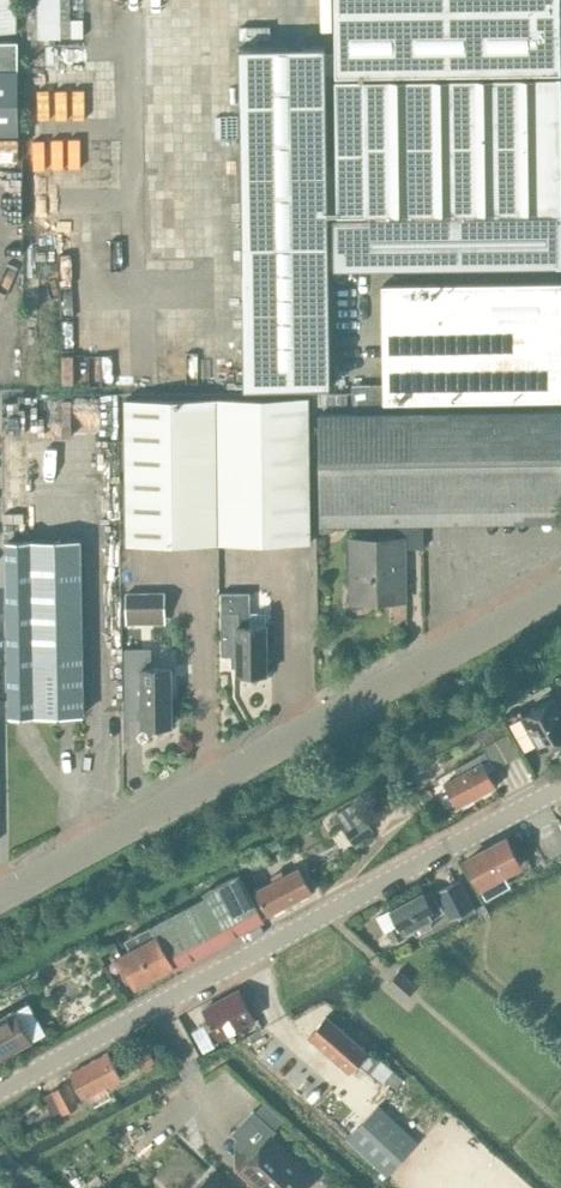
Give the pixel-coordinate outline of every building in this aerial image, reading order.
[(18,29),(18,0),(0,0),(0,29),(18,29)] [(337,73),(506,70),(530,70),(560,69),(560,1),(560,0),(336,0),(337,73)] [(18,134),(17,41),(0,41),(0,134),(18,134)] [(302,46),(240,47),(241,100),(245,387),(331,386),(329,242),(326,98),(325,45),(302,46)] [(333,217),(334,268),(560,265),(560,74),(530,75),(530,70),(506,70),(506,75),(337,77),(339,212),(367,212),(367,216),(333,217)] [(383,285),(385,402),(560,399),(560,282),(383,285)] [(423,509),(560,507),(560,409),(383,412),(383,383),(352,383),(352,412),(320,413),(321,511),(423,509)] [(217,397),(219,543),(311,542),(309,396),(217,397)] [(126,544),(219,543),(217,397),(125,399),(126,544)] [(396,535),(350,536),(351,600),(405,599),(405,548),(406,548),(418,547),(424,547),(424,524),(396,524),(396,535)] [(8,543),(9,652),(11,715),(83,714),(80,542),(8,543)] [(250,591),(221,592),(222,601),(222,612),(222,652),(222,655),(235,655),(237,655),(237,673),(246,673),(256,683),(265,673),(267,673),(267,652),(267,625),(250,625),(250,623),(250,601),(250,591)] [(164,617),(164,592),(126,593),(127,623),(141,623),(140,617),(164,617)] [(126,708),(141,708),(142,725),(150,725),(160,735),(169,725),(172,725),(171,667),(151,668),(151,648),(125,649),(126,708)] [(522,714),(533,733),(543,752),(560,742),(560,709),(554,696),(522,714)] [(511,732),(504,718),(475,732),(486,750),(455,767),(459,773),(444,781),(458,806),(497,785),(484,762),(490,758),(495,769),(521,755),(510,732),(511,732)] [(365,818),(345,831),(354,845),(355,844),(374,831),(365,818)] [(480,884),(520,864),(506,838),(467,859),(480,884)] [(280,841),(267,848),(270,853),(282,846),(280,841)] [(271,875),(274,879),(256,889),(269,914),(312,891),(299,867),(285,874),(282,869),(271,875)] [(130,947),(121,952),(119,953),(136,986),(175,965),(176,967),(265,919),(239,872),(204,891),(206,895),(151,924),(125,938),(130,947)] [(457,915),(459,919),(476,910),(474,906),(459,879),(437,890),(452,917),(457,915)] [(424,891),(389,909),(398,924),(398,925),(403,933),(404,932),(413,928),(416,934),(431,926),(428,919),(437,915),(437,914),(444,911),(433,890),(426,894),(424,891)] [(398,925),(388,931),(394,941),(405,936),(404,932),(403,933),(398,925)] [(240,989),(204,1009),(220,1037),(239,1026),(255,1017),(240,989)] [(32,1041),(15,1009),(0,1017),(0,1058),(32,1041)] [(327,1016),(309,1036),(351,1072),(359,1063),(382,1083),(386,1079),(394,1070),(370,1049),(368,1053),(327,1016)] [(149,1050),(134,1057),(141,1070),(155,1063),(149,1050)] [(121,1076),(108,1052),(71,1072),(85,1095),(105,1084),(108,1090),(123,1082),(120,1076),(121,1076)] [(52,1091),(54,1093),(63,1112),(78,1104),(67,1083),(52,1091)] [(253,1152),(236,1170),(256,1187),(305,1187),(316,1176),(272,1136),(277,1131),(254,1109),(232,1132),(253,1152)] [(211,1171),(195,1187),(230,1187),(211,1171)]
